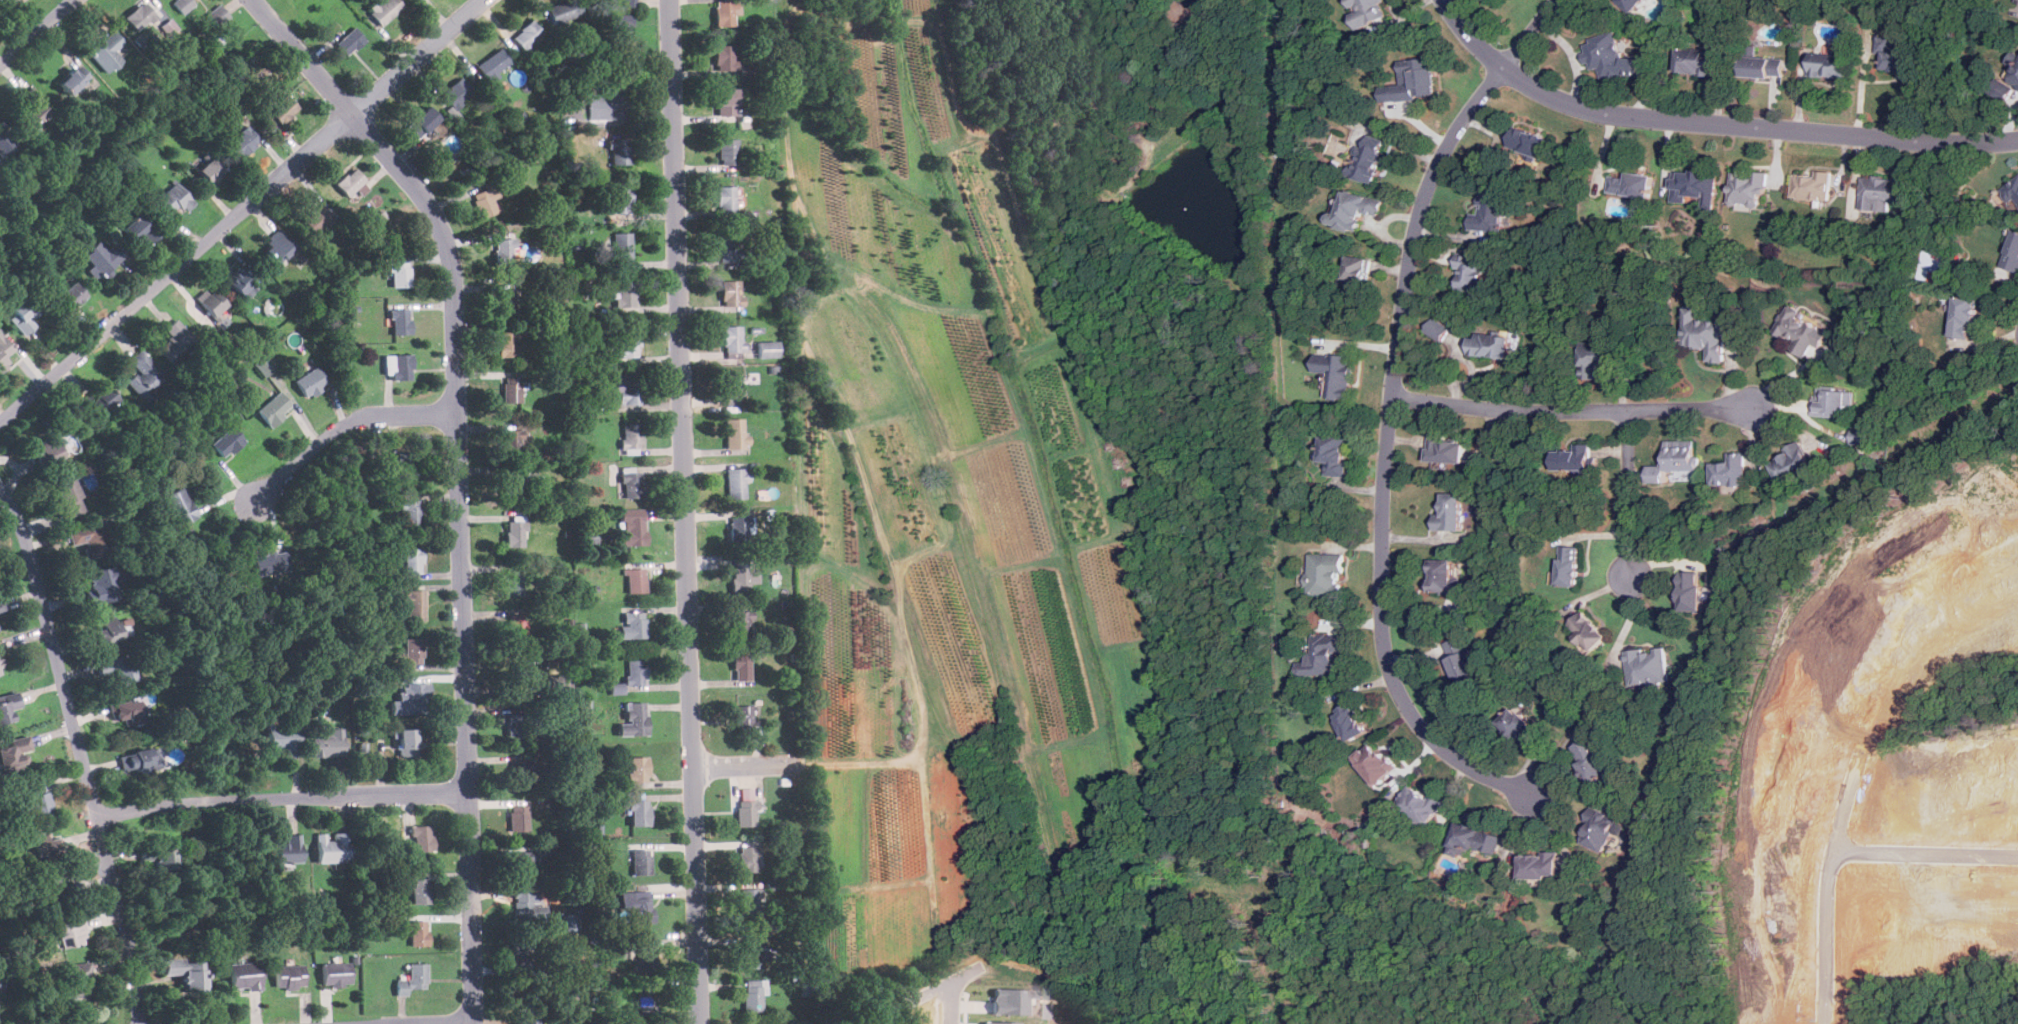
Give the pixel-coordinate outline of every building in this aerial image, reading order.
[(183,14),(194,5),(190,0),(172,0),(183,14)] [(402,7),(396,0),(383,0),(369,12),(381,26),(402,7)] [(549,9),(556,25),(582,13),(576,0),(568,0),(549,9)] [(1392,17),(1385,0),(1348,0),(1359,29),(1392,17)] [(1616,1),(1630,14),(1643,0),(1617,0),(1616,1)] [(136,32),(156,16),(144,1),(124,17),(136,32)] [(734,27),(734,1),(715,1),(715,27),(734,27)] [(217,26),(229,17),(219,4),(207,14),(217,26)] [(609,15),(608,27),(632,28),(632,16),(609,15)] [(543,36),(531,21),(512,36),(524,51),(543,36)] [(345,57),(365,42),(355,28),(335,42),(345,57)] [(114,51),(123,44),(115,32),(89,50),(105,74),(122,62),(114,51)] [(1639,75),(1637,57),(1618,59),(1616,35),(1585,38),(1588,70),(1598,69),(1599,79),(1639,75)] [(1910,41),(1882,41),(1881,71),(1909,72),(1910,41)] [(714,71),(736,71),(736,46),(714,46),(714,71)] [(511,65),(500,49),(476,66),(487,82),(511,65)] [(1712,75),(1713,51),(1676,49),(1675,74),(1712,75)] [(2015,51),(2006,62),(2015,69),(2009,77),(2017,84),(2017,54),(2015,51)] [(1847,54),(1807,54),(1807,77),(1847,77),(1847,54)] [(1740,77),(1784,78),(1784,58),(1741,57),(1740,77)] [(1402,61),(1403,73),(1414,72),(1415,84),(1384,87),(1385,102),(1437,97),(1433,59),(1402,61)] [(91,77),(80,64),(59,82),(71,95),(91,77)] [(441,95),(455,110),(473,92),(459,78),(441,95)] [(50,109),(29,89),(14,104),(35,125),(50,109)] [(717,117),(736,117),(736,89),(717,89),(717,117)] [(588,119),(626,119),(626,94),(588,94),(588,119)] [(300,109),(287,95),(268,112),(282,126),(300,109)] [(440,119),(428,106),(412,120),(424,133),(440,119)] [(0,126),(0,160),(17,144),(0,126)] [(244,158),(261,140),(246,127),(229,144),(244,158)] [(1549,138),(1511,127),(1504,147),(1543,159),(1549,138)] [(630,165),(630,139),(608,139),(608,165),(630,165)] [(739,139),(719,139),(719,165),(739,165),(739,139)] [(1387,149),(1365,139),(1350,175),(1372,184),(1387,149)] [(225,173),(212,158),(197,170),(209,185),(225,173)] [(335,183),(347,199),(367,183),(355,167),(335,183)] [(1702,199),(1702,209),(1714,210),(1717,173),(1675,170),(1673,202),(1688,204),(1688,198),(1702,199)] [(1830,172),(1793,171),(1792,199),(1830,200),(1830,172)] [(1623,177),(1610,175),(1607,193),(1648,199),(1652,176),(1624,172),(1623,177)] [(1766,173),(1729,172),(1729,205),(1766,206),(1766,173)] [(498,212),(492,199),(503,194),(495,173),(481,178),(486,189),(471,195),(480,219),(498,212)] [(1904,178),(1861,177),(1859,211),(1888,212),(1889,202),(1903,203),(1904,178)] [(2017,210),(2017,177),(2002,189),(2017,210)] [(178,205),(184,212),(194,203),(175,182),(155,200),(168,214),(178,205)] [(716,186),(716,215),(736,215),(736,186),(716,186)] [(631,188),(610,188),(610,213),(631,213),(631,188)] [(1504,191),(1476,188),(1472,230),(1500,233),(1504,191)] [(1343,215),(1334,212),(1331,224),(1362,232),(1367,212),(1382,216),(1386,201),(1349,191),(1343,215)] [(314,234),(333,218),(321,204),(302,219),(314,234)] [(123,226),(135,244),(143,238),(148,244),(155,239),(138,215),(123,226)] [(296,247),(277,228),(260,246),(278,265),(296,247)] [(2012,230),(1999,265),(2017,273),(2017,232),(2012,230)] [(632,233),(613,233),(613,264),(632,264),(632,233)] [(720,234),(720,263),(742,263),(742,234),(720,234)] [(495,239),(495,265),(515,265),(515,239),(495,239)] [(89,268),(102,281),(124,258),(111,246),(107,250),(98,241),(83,256),(92,265),(89,268)] [(1345,291),(1368,294),(1373,259),(1350,255),(1345,291)] [(1482,291),(1482,257),(1457,256),(1456,291),(1482,291)] [(410,287),(409,262),(390,262),(390,287),(410,287)] [(241,295),(255,283),(242,268),(228,281),(241,295)] [(59,294),(72,309),(86,297),(73,281),(59,294)] [(742,281),(722,281),(722,306),(742,306),(742,281)] [(614,307),(637,307),(637,282),(614,282),(614,307)] [(199,302),(213,317),(227,305),(212,289),(199,302)] [(514,290),(497,290),(497,316),(514,316),(514,290)] [(24,336),(36,327),(30,319),(38,312),(25,296),(5,312),(24,336)] [(1971,339),(1974,298),(1952,297),(1950,337),(1971,339)] [(1828,331),(1798,319),(1802,310),(1787,304),(1775,333),(1794,341),(1790,351),(1805,357),(1811,344),(1820,349),(1828,331)] [(1700,308),(1684,307),(1684,347),(1706,347),(1706,363),(1726,363),(1726,320),(1700,320),(1700,308)] [(391,334),(410,334),(410,309),(391,309),(391,334)] [(1450,327),(1433,317),(1425,330),(1442,341),(1450,327)] [(164,331),(171,337),(158,350),(173,365),(197,342),(175,320),(164,331)] [(742,326),(723,326),(723,352),(742,352),(742,326)] [(498,357),(517,357),(517,331),(498,331),(498,357)] [(618,332),(618,357),(639,357),(639,332),(618,332)] [(1466,355),(1506,359),(1508,337),(1468,334),(1466,355)] [(10,364),(4,358),(13,349),(0,335),(0,373),(10,364)] [(778,341),(758,341),(758,357),(778,357),(778,341)] [(1579,379),(1597,379),(1597,365),(1608,365),(1608,343),(1579,343),(1579,379)] [(154,397),(149,392),(165,378),(140,351),(129,361),(138,372),(126,382),(146,405),(154,397)] [(1329,398),(1351,399),(1354,355),(1318,353),(1318,372),(1331,373),(1329,398)] [(253,364),(264,377),(275,367),(264,355),(253,364)] [(412,355),(385,355),(385,379),(412,379),(412,355)] [(305,398),(328,386),(318,367),(295,379),(305,398)] [(721,373),(721,405),(741,405),(741,373),(721,373)] [(643,374),(616,374),(616,405),(643,405),(643,374)] [(522,403),(522,377),(503,377),(503,403),(522,403)] [(85,404),(98,418),(117,400),(105,386),(85,404)] [(1849,391),(1815,389),(1813,416),(1847,418),(1849,391)] [(272,428),(293,407),(278,391),(257,412),(272,428)] [(748,434),(744,434),(744,419),(725,419),(725,449),(748,449),(748,434)] [(642,454),(642,423),(621,423),(621,454),(642,454)] [(245,440),(231,425),(211,445),(226,460),(245,440)] [(1850,445),(1872,445),(1872,429),(1850,429),(1850,445)] [(504,454),(518,454),(517,432),(504,432),(504,454)] [(1319,461),(1323,461),(1323,475),(1343,475),(1343,435),(1319,435),(1319,461)] [(32,443),(38,465),(60,459),(54,437),(32,443)] [(1462,464),(1463,440),(1427,439),(1426,462),(1462,464)] [(1696,441),(1662,441),(1662,466),(1646,466),(1646,484),(1668,483),(1668,480),(1696,480),(1696,441)] [(1785,447),(1788,454),(1769,461),(1777,484),(1811,472),(1799,442),(1785,447)] [(1551,447),(1551,471),(1590,471),(1590,447),(1551,447)] [(415,479),(415,453),(396,453),(396,479),(415,479)] [(1710,486),(1744,486),(1744,453),(1727,453),(1727,463),(1710,463),(1710,486)] [(747,499),(747,469),(727,469),(727,499),(747,499)] [(641,471),(622,473),(624,499),(644,497),(641,471)] [(503,473),(503,500),(522,500),(522,473),(503,473)] [(53,484),(64,518),(83,513),(72,478),(53,484)] [(178,526),(197,517),(181,487),(163,497),(178,526)] [(1460,531),(1460,494),(1439,494),(1439,510),(1432,510),(1432,531),(1460,531)] [(421,500),(402,500),(402,526),(421,526),(421,500)] [(646,510),(621,510),(621,545),(646,545),(646,510)] [(730,518),(730,543),(750,543),(750,518),(730,518)] [(68,529),(71,546),(83,544),(86,559),(110,554),(103,522),(68,529)] [(525,522),(506,522),(506,548),(525,548),(525,522)] [(1576,587),(1576,547),(1556,547),(1556,587),(1576,587)] [(254,554),(257,575),(293,571),(291,549),(254,554)] [(404,574),(422,574),(422,549),(404,549),(404,574)] [(1345,554),(1309,554),(1310,594),(1342,593),(1342,573),(1346,573),(1345,554)] [(1461,595),(1461,577),(1452,577),(1452,560),(1429,560),(1429,595),(1461,595)] [(120,600),(116,580),(122,579),(119,566),(85,572),(91,605),(120,600)] [(731,594),(750,594),(750,568),(731,568),(731,594)] [(646,594),(645,569),(625,569),(626,595),(646,594)] [(505,571),(505,595),(521,595),(521,571),(505,571)] [(1699,611),(1699,573),(1677,573),(1677,611),(1699,611)] [(425,621),(425,590),(407,590),(407,621),(425,621)] [(753,610),(731,610),(731,635),(753,636),(753,610)] [(1574,639),(1589,654),(1606,637),(1579,611),(1567,624),(1578,636),(1574,639)] [(621,639),(646,639),(646,613),(621,613),(621,639)] [(525,615),(503,615),(503,639),(525,639),(525,615)] [(122,642),(119,617),(95,620),(96,631),(91,631),(93,646),(122,642)] [(1335,651),(1344,651),(1343,634),(1312,635),(1312,652),(1306,653),(1307,662),(1296,662),(1297,675),(1336,674),(1335,651)] [(1479,676),(1463,637),(1446,644),(1452,658),(1445,661),(1456,686),(1479,676)] [(405,639),(405,663),(423,663),(423,639),(405,639)] [(1666,648),(1625,651),(1628,686),(1669,683),(1666,648)] [(105,689),(139,680),(132,653),(97,662),(105,689)] [(751,681),(751,655),(733,655),(733,681),(751,681)] [(626,660),(626,685),(646,685),(646,660),(626,660)] [(514,662),(514,690),(533,690),(533,662),(514,662)] [(547,691),(571,691),(571,671),(547,671),(547,691)] [(611,695),(625,694),(624,683),(610,684),(611,695)] [(404,714),(424,714),(424,684),(404,684),(404,714)] [(6,701),(0,702),(0,724),(13,721),(10,709),(22,706),(19,692),(5,696),(6,701)] [(126,722),(127,725),(144,720),(138,698),(109,707),(114,725),(126,722)] [(1366,733),(1354,701),(1334,709),(1346,741),(1366,733)] [(648,735),(647,703),(626,703),(626,723),(619,724),(619,735),(648,735)] [(754,729),(754,705),(735,705),(735,729),(754,729)] [(1523,747),(1535,736),(1526,726),(1530,723),(1515,707),(1500,721),(1523,747)] [(508,714),(508,740),(525,740),(525,714),(508,714)] [(284,756),(298,756),(298,725),(267,725),(267,750),(284,750),(284,756)] [(417,757),(417,730),(398,730),(398,757),(417,757)] [(344,734),(311,734),(311,756),(344,756),(344,734)] [(28,736),(9,739),(11,747),(0,749),(0,771),(25,767),(22,751),(31,750),(28,736)] [(1571,747),(1589,781),(1606,772),(1589,738),(1571,747)] [(1355,755),(1376,785),(1396,771),(1376,741),(1355,755)] [(122,774),(164,770),(162,749),(120,753),(122,774)] [(629,755),(629,781),(648,781),(648,755),(629,755)] [(510,760),(510,785),(530,785),(530,760),(510,760)] [(31,817),(51,812),(43,781),(23,786),(31,817)] [(1446,802),(1433,792),(1428,798),(1412,784),(1396,804),(1425,828),(1446,802)] [(755,787),(738,787),(738,826),(755,826),(755,787)] [(649,824),(649,799),(629,799),(629,824),(649,824)] [(509,805),(509,835),(528,835),(528,805),(509,805)] [(1605,852),(1612,832),(1621,835),(1625,824),(1617,822),(1619,816),(1592,806),(1579,843),(1605,852)] [(1503,835),(1459,821),(1450,853),(1471,860),(1475,848),(1497,854),(1503,835)] [(408,850),(432,850),(432,825),(408,825),(408,850)] [(46,837),(44,831),(29,836),(37,861),(63,852),(57,833),(46,837)] [(349,861),(349,832),(316,832),(316,861),(349,861)] [(301,833),(285,833),(285,841),(273,841),(273,861),(302,861),(301,833)] [(140,861),(152,859),(153,869),(174,867),(171,841),(138,845),(140,861)] [(539,860),(552,860),(552,845),(539,845),(539,860)] [(739,871),(759,871),(759,846),(739,846),(739,871)] [(632,849),(632,874),(651,874),(651,849),(632,849)] [(513,877),(533,876),(532,851),(512,851),(513,877)] [(1560,851),(1546,851),(1546,854),(1523,854),(1522,877),(1550,878),(1550,875),(1559,875),(1560,851)] [(409,877),(409,903),(430,903),(430,877),(409,877)] [(760,914),(760,888),(742,888),(742,914),(760,914)] [(538,890),(514,890),(514,920),(544,920),(544,904),(538,904),(538,890)] [(651,890),(633,890),(633,922),(651,922),(651,890)] [(564,931),(578,930),(577,914),(564,914),(564,931)] [(61,945),(86,943),(84,918),(59,921),(61,945)] [(407,919),(407,945),(429,945),(429,919),(407,919)] [(530,940),(513,940),(513,966),(530,966),(530,940)] [(656,969),(656,941),(637,941),(637,969),(656,969)] [(742,967),(764,967),(764,942),(742,942),(742,967)] [(202,959),(163,959),(163,974),(179,974),(179,990),(202,990),(202,959)] [(261,988),(261,962),(231,962),(231,988),(261,988)] [(322,985),(352,985),(352,963),(322,963),(322,985)] [(428,963),(410,963),(410,979),(396,979),(396,995),(409,995),(409,989),(428,989),(428,963)] [(61,966),(62,995),(92,994),(91,964),(61,966)] [(275,965),(275,987),(304,987),(304,965),(275,965)] [(762,1011),(762,979),(743,979),(743,1011),(762,1011)] [(655,1014),(655,985),(636,985),(636,1014),(655,1014)] [(1024,1014),(1024,1003),(1031,1003),(1032,989),(991,988),(990,1013),(1024,1014)]
